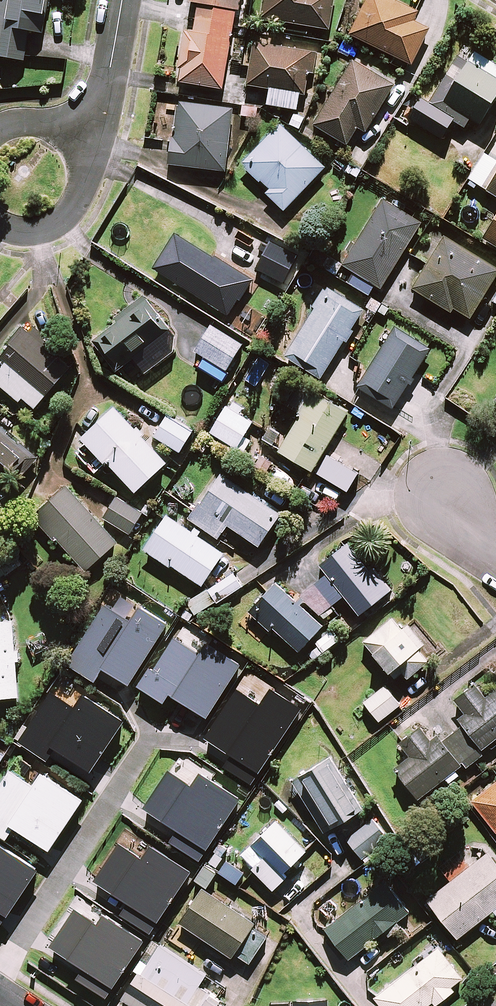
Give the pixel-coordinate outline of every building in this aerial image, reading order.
[(5,59),(24,62),(29,32),(41,34),(48,0),(0,0),(0,58),(5,59)] [(184,33),(177,70),(180,70),(178,82),(221,89),(235,9),(238,10),(240,0),(189,0),(188,3),(198,4),(192,35),(184,33)] [(260,19),(326,30),(331,0),(263,0),(260,19)] [(392,0),(366,0),(349,35),(409,64),(427,29),(411,21),(416,11),(392,0)] [(269,89),(266,104),(296,109),(299,94),(304,95),(307,74),(312,75),(315,54),(251,43),(244,85),(269,89)] [(458,56),(430,100),(424,96),(409,119),(440,139),(451,120),(464,128),(469,119),(478,124),(495,96),(495,67),(482,58),(476,67),(458,56)] [(392,84),(351,61),(327,103),(318,98),(305,121),(346,145),(355,128),(364,133),(392,84)] [(234,111),(177,102),(167,164),(225,173),(234,111)] [(242,166),(258,182),(267,190),(264,193),(283,211),(324,167),(279,126),(242,166)] [(486,151),(468,181),(495,197),(495,157),(486,151)] [(421,221),(384,198),(342,265),(378,288),(421,221)] [(482,240),(495,248),(495,216),(482,240)] [(251,281),(175,234),(153,270),(229,317),(251,281)] [(411,288),(451,314),(454,309),(467,318),(495,273),(495,269),(444,236),(411,288)] [(297,256),(269,242),(256,270),(283,283),(297,256)] [(284,356),(319,379),(344,340),(347,342),(367,311),(325,285),(310,307),(314,309),(284,356)] [(144,374),(172,352),(175,338),(143,297),(114,319),(117,322),(95,339),(118,370),(132,359),(144,374)] [(74,362),(26,323),(0,353),(0,361),(4,365),(0,370),(0,401),(7,407),(14,399),(18,403),(22,399),(33,409),(74,362)] [(242,345),(209,324),(192,350),(226,371),(242,345)] [(429,349),(393,326),(355,386),(391,409),(429,349)] [(279,411),(264,438),(279,447),(277,452),(313,472),(346,412),(311,393),(296,420),(279,411)] [(239,415),(243,408),(231,402),(228,408),(225,407),(210,433),(243,453),(250,441),(244,437),(252,423),(239,415)] [(166,463),(113,409),(72,449),(95,472),(106,462),(135,493),(166,463)] [(15,424),(5,416),(0,422),(0,481),(10,489),(36,456),(7,433),(15,424)] [(192,431),(167,416),(154,437),(179,452),(192,431)] [(279,516),(220,475),(189,520),(217,539),(227,526),(258,547),(279,516)] [(65,488),(31,520),(52,543),(56,539),(85,571),(116,543),(65,488)] [(141,514),(117,497),(103,517),(127,535),(141,514)] [(198,537),(201,532),(193,527),(189,532),(166,516),(145,549),(201,586),(222,553),(198,537)] [(388,592),(348,542),(319,565),(327,574),(302,594),(318,615),(342,596),(358,616),(388,592)] [(321,626),(275,584),(249,613),(268,630),(271,627),(298,652),(321,626)] [(212,601),(203,591),(187,605),(196,615),(212,601)] [(400,631),(391,620),(362,643),(392,679),(400,673),(406,679),(427,662),(417,650),(423,645),(407,626),(400,631)] [(20,664),(19,649),(15,650),(13,622),(0,623),(0,699),(18,697),(16,664),(20,664)] [(472,683),(452,698),(465,715),(457,722),(461,727),(441,742),(436,735),(429,740),(418,727),(398,743),(410,757),(394,770),(417,799),(461,765),(464,768),(485,751),(483,749),(495,739),(495,692),(485,701),(472,683)] [(400,705),(385,686),(363,703),(378,722),(400,705)] [(360,809),(329,760),(293,784),(324,832),(360,809)] [(471,801),(495,833),(495,832),(495,783),(471,801)] [(387,839),(371,820),(346,841),(363,860),(387,839)] [(275,822),(242,856),(254,868),(252,869),(272,890),(285,877),(283,875),(305,852),(275,822)] [(487,853),(483,857),(474,845),(441,869),(451,882),(427,900),(456,939),(493,911),(495,915),(495,865),(487,853)] [(407,913),(384,883),(325,930),(348,959),(407,913)] [(202,888),(179,923),(232,958),(235,954),(247,962),(262,939),(249,930),(253,923),(202,888)] [(157,945),(145,963),(140,960),(133,971),(138,974),(122,999),(132,1005),(223,1005),(197,989),(205,977),(157,945)] [(435,1004),(452,991),(449,987),(461,979),(437,948),(374,998),(380,1005),(425,1005),(432,1001),(435,1004)]
